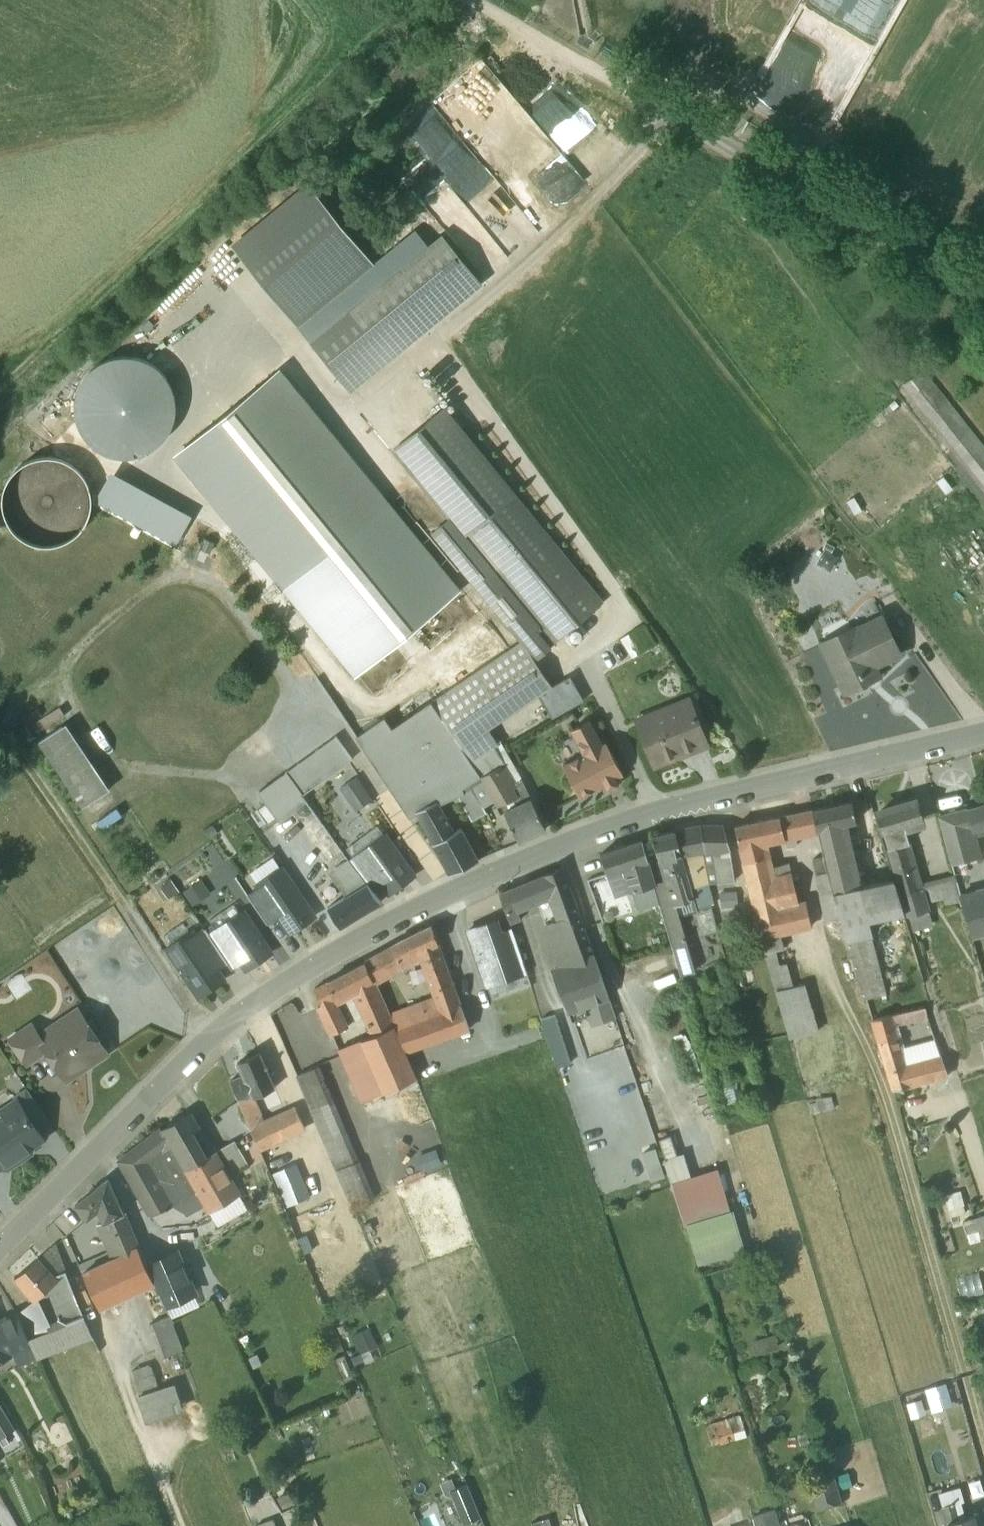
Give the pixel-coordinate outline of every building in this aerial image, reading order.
[(764,129),(750,122),(740,139),(755,146),(764,129)] [(308,184),(233,245),(297,323),(372,262),(308,184)] [(443,235),(350,311),(388,357),(481,281),(443,235)] [(388,357),(350,311),(312,342),(350,388),(388,357)] [(145,452),(157,445),(167,434),(174,421),(177,407),(176,393),(170,379),(161,368),(150,359),(136,354),(121,354),(107,357),(95,364),(84,375),(78,388),(75,402),(76,416),(82,430),(91,441),(102,450),(116,454),(131,455),(145,452)] [(924,367),(906,381),(983,479),(983,443),(924,367)] [(360,672),(461,587),(279,371),(178,455),(360,672)] [(515,492),(444,406),(394,447),(464,533),(515,492)] [(70,538),(80,530),(87,520),(91,507),(91,495),(88,482),(81,471),(72,463),(60,457),(48,455),(35,457),(23,462),(14,470),(6,480),(2,492),(2,505),(5,517),(12,528),(21,537),(33,543),(45,545),(58,543),(70,538)] [(515,492),(464,533),(541,626),(537,630),(549,645),(604,600),(515,492)] [(855,621),(822,637),(845,687),(866,677),(861,668),(900,649),(882,611),(856,624),(855,621)] [(438,696),(432,699),(462,744),(550,684),(552,683),(542,669),(521,639),(438,696)] [(552,716),(584,698),(571,675),(539,692),(552,716)] [(689,697),(665,707),(667,712),(639,723),(652,757),(684,744),(686,750),(707,742),(689,697)] [(432,699),(394,726),(385,713),(376,720),(357,734),(399,799),(409,812),(418,808),(439,797),(456,790),(459,792),(463,790),(484,777),(482,774),(462,744),(432,699)] [(584,751),(564,762),(580,794),(602,783),(605,789),(622,780),(619,774),(623,772),(606,740),(602,742),(589,718),(572,727),(584,751)] [(106,791),(62,725),(39,741),(83,806),(106,791)] [(287,770),(303,791),(352,756),(336,734),(287,770)] [(515,764),(509,767),(506,762),(482,774),(484,777),(495,797),(499,803),(501,802),(505,809),(531,795),(522,776),(515,764)] [(307,797),(303,791),(287,770),(258,791),(278,819),(307,797)] [(484,777),(463,790),(474,809),(495,797),(484,777)] [(531,795),(505,809),(519,839),(546,826),(531,795)] [(915,796),(877,807),(893,862),(910,857),(905,839),(908,838),(903,822),(922,817),(915,796)] [(439,797),(418,808),(426,825),(434,839),(455,829),(447,814),(442,803),(439,797)] [(851,799),(812,807),(816,827),(817,826),(825,854),(847,849),(841,819),(855,817),(851,799)] [(966,804),(971,823),(983,820),(983,799),(966,804)] [(966,804),(937,810),(951,860),(979,853),(971,823),(966,804)] [(812,807),(735,823),(739,842),(761,838),(816,827),(812,807)] [(700,823),(675,828),(682,851),(683,851),(702,848),(713,847),(718,880),(735,877),(729,843),(723,823),(700,823)] [(455,829),(434,839),(450,871),(479,857),(463,825),(455,829)] [(675,828),(654,833),(667,879),(676,898),(694,893),(691,885),(682,851),(675,828)] [(385,834),(361,851),(382,880),(390,891),(413,874),(385,834)] [(642,837),(600,851),(608,871),(624,866),(647,858),(648,857),(642,837)] [(761,838),(739,842),(743,856),(764,852),(761,838)] [(702,848),(683,851),(687,867),(706,864),(702,848)] [(847,849),(825,854),(828,868),(850,863),(847,849)] [(382,880),(361,851),(350,859),(367,882),(367,881),(372,887),(382,880)] [(764,852),(743,856),(747,870),(766,865),(764,852)] [(823,852),(812,855),(816,870),(827,868),(823,852)] [(910,857),(893,862),(908,911),(928,906),(913,856),(910,857)] [(350,859),(349,858),(331,872),(347,894),(329,905),(341,925),(381,899),(372,887),(367,881),(367,882),(350,859)] [(647,858),(624,866),(631,886),(654,880),(653,879),(647,858)] [(850,863),(828,868),(840,909),(885,900),(900,897),(893,874),(854,882),(850,863)] [(562,864),(509,886),(517,906),(537,898),(561,963),(594,952),(578,904),(562,864)] [(706,864),(687,867),(691,885),(709,880),(706,864)] [(766,865),(747,870),(755,907),(788,900),(788,901),(797,899),(798,899),(794,881),(793,876),(791,869),(768,873),(766,865)] [(281,867),(258,884),(259,886),(279,914),(291,930),(315,912),(281,867)] [(954,874),(940,878),(946,899),(959,895),(954,874)] [(194,901),(212,891),(204,876),(186,886),(194,901)] [(676,898),(667,879),(654,881),(660,900),(671,940),(686,935),(676,898)] [(654,880),(631,886),(637,907),(660,900),(654,881),(654,880)] [(974,887),(959,892),(972,934),(983,930),(983,884),(974,887)] [(267,922),(279,914),(259,886),(248,893),(267,922)] [(509,886),(500,890),(507,910),(508,910),(517,906),(509,886)] [(833,890),(821,893),(826,917),(840,916),(833,890)] [(755,907),(754,908),(759,934),(777,930),(811,922),(805,897),(798,899),(797,899),(788,901),(788,900),(755,907)] [(885,900),(840,909),(843,921),(887,911),(885,900)] [(517,906),(508,910),(511,918),(520,915),(517,906)] [(928,906),(908,911),(912,925),(932,919),(928,906)] [(271,950),(244,910),(220,926),(242,960),(246,966),(271,950)] [(469,928),(487,982),(527,969),(513,927),(501,931),(497,919),(469,928)] [(432,922),(404,935),(392,942),(402,963),(420,953),(435,994),(455,987),(442,951),(432,922)] [(231,966),(242,960),(220,926),(209,933),(227,960),(231,966)] [(205,927),(195,934),(217,967),(227,960),(209,933),(205,927)] [(168,946),(199,994),(224,978),(217,967),(195,934),(192,930),(168,946)] [(777,930),(759,934),(775,986),(793,981),(777,930)] [(869,931),(850,935),(862,977),(867,994),(885,989),(869,931)] [(694,964),(686,935),(671,940),(680,969),(694,964)] [(392,942),(365,958),(374,979),(402,963),(392,942)] [(561,963),(555,965),(569,1007),(586,1001),(608,993),(594,951),(594,952),(561,963)] [(365,958),(314,986),(322,1002),(322,1003),(333,998),(353,988),(374,1031),(393,1023),(374,979),(365,958)] [(790,1043),(819,1036),(807,986),(778,993),(788,1032),(790,1043)] [(470,1025),(455,987),(435,994),(391,1011),(406,1048),(470,1025)] [(608,993),(586,1001),(592,1020),(615,1012),(608,993)] [(293,997),(269,1009),(299,1065),(323,1052),(293,997)] [(333,998),(322,1003),(322,1002),(318,1004),(332,1032),(346,1025),(333,998)] [(924,1003),(891,1011),(894,1019),(926,1011),(924,1003)] [(542,1015),(557,1063),(569,1059),(553,1011),(542,1015)] [(891,1011),(873,1015),(893,1085),(924,1076),(918,1057),(904,1060),(894,1019),(891,1011)] [(46,1043),(45,1042),(43,1043),(47,1048),(67,1077),(107,1050),(85,1018),(46,1043)] [(31,1021),(9,1036),(26,1062),(47,1048),(43,1043),(45,1042),(31,1021)] [(374,1031),(361,1037),(385,1089),(416,1075),(393,1023),(374,1031)] [(385,1089),(361,1037),(338,1047),(362,1099),(385,1089)] [(259,1051),(238,1060),(244,1073),(231,1078),(239,1098),(252,1092),(253,1094),(274,1084),(259,1051)] [(941,1052),(928,1055),(933,1074),(948,1070),(941,1052)] [(928,1055),(918,1057),(924,1076),(933,1074),(928,1055)] [(318,1063),(297,1072),(311,1106),(330,1098),(333,1097),(318,1063)] [(46,1113),(28,1087),(15,1095),(17,1098),(19,1097),(34,1121),(46,1113)] [(252,1092),(239,1098),(251,1125),(263,1119),(263,1118),(259,1109),(260,1109),(253,1094),(252,1092)] [(0,1110),(0,1127),(20,1156),(30,1149),(32,1142),(43,1134),(34,1121),(19,1097),(17,1098),(0,1110)] [(330,1098),(311,1106),(316,1117),(335,1109),(330,1098)] [(263,1119),(251,1125),(260,1145),(305,1124),(296,1104),(280,1111),(263,1118),(263,1119)] [(335,1109),(316,1117),(337,1166),(355,1158),(335,1109)] [(190,1110),(163,1126),(178,1152),(177,1152),(185,1166),(205,1154),(191,1129),(199,1125),(190,1110)] [(157,1129),(120,1158),(119,1159),(150,1213),(164,1206),(165,1207),(167,1205),(166,1204),(187,1193),(181,1181),(181,1180),(166,1188),(155,1167),(169,1158),(169,1157),(177,1152),(178,1152),(163,1126),(162,1125),(157,1129)] [(2,1162),(9,1163),(20,1156),(0,1127),(0,1163),(2,1162)] [(241,1137),(252,1162),(262,1158),(251,1132),(241,1137)] [(235,1137),(220,1146),(233,1169),(248,1161),(235,1137)] [(269,1154),(288,1144),(285,1137),(265,1147),(269,1154)] [(268,1156),(274,1170),(296,1159),(289,1146),(268,1156)] [(205,1154),(185,1166),(191,1176),(208,1206),(238,1188),(215,1148),(205,1154)] [(169,1158),(155,1167),(166,1188),(181,1180),(181,1181),(182,1181),(182,1180),(191,1176),(185,1166),(177,1152),(169,1157),(169,1158)] [(355,1158),(337,1166),(353,1203),(374,1194),(358,1157),(355,1158)] [(297,1161),(274,1170),(287,1202),(310,1193),(297,1161)] [(718,1166),(671,1179),(684,1220),(686,1220),(730,1207),(718,1166)] [(107,1177),(75,1203),(86,1217),(97,1208),(103,1221),(123,1211),(107,1177)] [(963,1200),(960,1187),(943,1192),(947,1205),(963,1200)] [(730,1207),(686,1220),(698,1260),(745,1247),(733,1206),(730,1207)] [(123,1211),(103,1221),(118,1254),(137,1245),(123,1211)] [(55,1240),(37,1256),(53,1274),(66,1269),(55,1240)] [(98,1306),(120,1296),(153,1282),(137,1245),(118,1254),(113,1257),(113,1258),(104,1261),(92,1266),(82,1271),(98,1306)] [(109,1248),(88,1258),(92,1266),(104,1261),(113,1258),(113,1257),(109,1248)] [(148,1261),(165,1300),(194,1288),(177,1249),(148,1261)] [(57,1279),(53,1274),(37,1256),(13,1276),(34,1299),(47,1287),(57,1279)] [(84,1314),(66,1269),(53,1274),(57,1279),(47,1287),(60,1323),(84,1314)] [(34,1323),(24,1307),(18,1310),(30,1335),(38,1332),(34,1323)] [(17,1310),(6,1315),(20,1346),(32,1340),(30,1335),(18,1310),(17,1310)] [(169,1310),(151,1318),(165,1352),(183,1344),(169,1310)] [(38,1332),(30,1335),(32,1340),(38,1355),(70,1342),(92,1333),(84,1314),(60,1323),(38,1332)] [(20,1346),(6,1315),(0,1318),(0,1355),(20,1346)] [(131,1365),(141,1388),(158,1381),(149,1358),(131,1365)] [(136,1394),(145,1420),(182,1408),(173,1382),(136,1394)] [(740,1410),(706,1420),(712,1439),(745,1429),(740,1410)] [(833,1468),(807,1476),(815,1503),(842,1495),(833,1468)] [(426,1475),(410,1481),(415,1493),(431,1487),(426,1475)] [(467,1478),(450,1485),(464,1518),(481,1511),(467,1478)] [(958,1482),(940,1487),(943,1498),(954,1496),(961,1494),(958,1482)] [(289,1488),(278,1493),(283,1503),(294,1497),(289,1488)] [(958,1512),(954,1496),(943,1498),(950,1525),(977,1525),(972,1508),(958,1512)] [(724,1520),(726,1525),(782,1525),(781,1522),(776,1504),(753,1511),(724,1520)] [(531,1516),(534,1525),(553,1525),(549,1511),(531,1516)] [(256,1519),(259,1525),(279,1525),(274,1512),(256,1519)] [(781,1522),(782,1525),(803,1525),(801,1520),(796,1518),(781,1522)]
